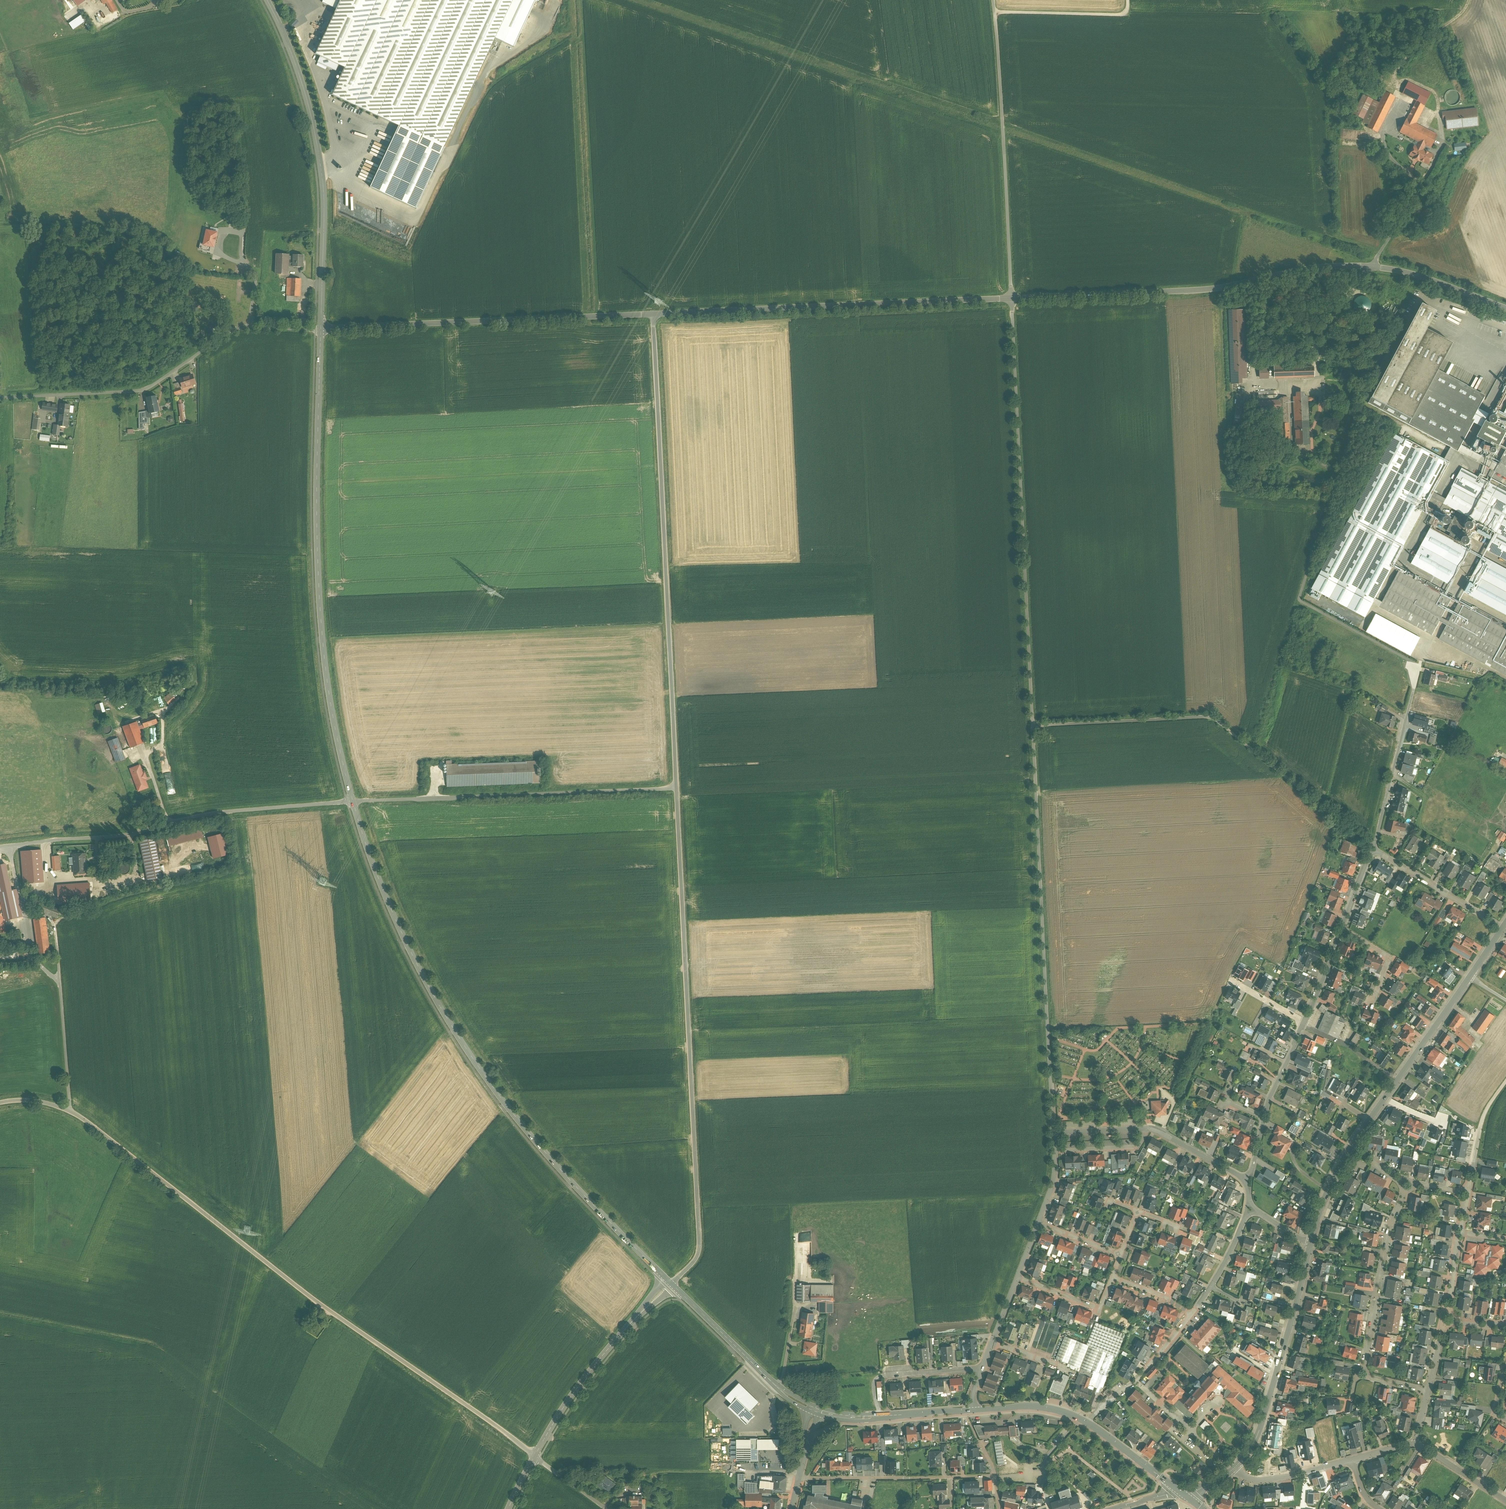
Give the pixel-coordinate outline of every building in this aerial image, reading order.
[(113,0),(103,0),(104,2),(107,1),(113,10),(118,7),(113,0)] [(514,0),(342,0),(340,6),(316,58),(347,71),(335,98),(396,126),(444,147),(447,148),(514,0)] [(72,22),(75,29),(89,22),(85,15),(72,22)] [(1416,102),(1424,106),(1430,94),(1408,83),(1402,94),(1417,101),(1416,102)] [(1455,91),(1453,90),(1451,90),(1449,91),(1448,92),(1446,93),(1445,95),(1445,97),(1444,99),(1445,101),(1446,103),(1447,104),(1449,105),(1451,106),(1453,106),(1455,105),(1457,104),(1458,103),(1459,101),(1460,99),(1460,97),(1460,95),(1459,93),(1457,92),(1455,91)] [(1395,97),(1385,92),(1379,103),(1373,100),(1364,119),(1362,122),(1369,125),(1367,128),(1377,133),(1395,97)] [(1364,119),(1373,100),(1362,95),(1354,114),(1364,119)] [(1415,124),(1424,106),(1416,102),(1407,120),(1406,119),(1400,132),(1419,142),(1425,145),(1431,148),(1437,135),(1415,124)] [(1476,109),(1442,113),(1443,119),(1446,119),(1447,130),(1478,126),(1476,109)] [(444,147),(396,126),(369,187),(417,209),(444,147)] [(1419,160),(1428,164),(1433,155),(1422,150),(1425,145),(1419,142),(1416,147),(1414,146),(1410,155),(1414,157),(1413,158),(1419,161),(1419,160)] [(375,223),(381,222),(379,208),(372,209),(375,223)] [(211,247),(219,248),(221,231),(210,229),(208,245),(205,245),(204,249),(211,250),(211,247)] [(235,235),(225,232),(219,251),(230,254),(235,235)] [(287,255),(274,254),(273,274),(286,274),(287,255)] [(302,256),(291,255),(290,268),(301,268),(302,256)] [(300,280),(286,279),(285,302),(298,303),(299,297),(300,280)] [(1421,304),(1368,403),(1450,447),(1455,450),(1458,452),(1475,420),(1473,419),(1485,397),(1437,372),(1452,343),(1426,330),(1435,312),(1421,304)] [(1244,310),(1229,311),(1231,384),(1241,384),(1241,378),(1246,378),(1244,310)] [(1296,343),(1292,343),(1289,344),(1286,347),(1285,351),(1286,355),(1288,357),(1292,358),(1297,358),(1300,355),(1301,349),(1299,345),(1296,343)] [(1269,364),(1269,379),(1313,379),(1313,363),(1269,364)] [(1267,379),(1267,373),(1268,373),(1268,367),(1257,367),(1257,379),(1267,379)] [(194,385),(191,375),(178,379),(180,389),(194,385)] [(1477,392),(1483,394),(1488,383),(1481,381),(1477,392)] [(1308,393),(1285,393),(1288,444),(1311,442),(1308,393)] [(154,397),(143,399),(146,417),(157,415),(154,397)] [(181,400),(176,401),(179,422),(184,421),(181,400)] [(40,413),(33,412),(31,431),(38,432),(40,413)] [(67,413),(57,412),(56,426),(53,426),(51,436),(58,437),(59,427),(66,428),(67,413)] [(1486,421),(1478,437),(1492,444),(1493,442),(1500,446),(1505,434),(1505,431),(1486,421)] [(1311,588),(1365,617),(1448,463),(1443,461),(1395,434),(1311,588)] [(1443,461),(1448,463),(1455,450),(1450,447),(1443,461)] [(1496,471),(1505,477),(1505,452),(1496,471)] [(1462,468),(1443,504),(1497,532),(1487,551),(1505,561),(1505,486),(1492,478),(1489,483),(1462,468)] [(1434,524),(1435,525),(1437,526),(1438,525),(1440,525),(1441,524),(1441,523),(1441,521),(1441,520),(1441,519),(1440,518),(1438,517),(1437,517),(1436,517),(1435,518),(1434,519),(1433,520),(1433,522),(1433,523),(1434,524)] [(1462,530),(1464,530),(1465,530),(1466,529),(1467,528),(1468,527),(1468,525),(1467,524),(1466,522),(1465,522),(1464,521),(1462,521),(1461,522),(1460,523),(1459,524),(1459,526),(1459,527),(1460,529),(1461,530),(1462,530)] [(1468,551),(1430,530),(1411,564),(1450,585),(1468,551)] [(1456,542),(1456,543),(1457,544),(1459,544),(1460,544),(1461,544),(1462,543),(1463,542),(1463,540),(1463,539),(1463,538),(1462,537),(1461,536),(1459,536),(1458,536),(1457,537),(1456,538),(1455,539),(1455,541),(1456,542)] [(1483,557),(1464,592),(1505,615),(1505,569),(1483,557)] [(1454,596),(1398,572),(1379,607),(1432,635),(1440,621),(1442,618),(1454,596)] [(1461,599),(1449,621),(1447,625),(1439,639),(1505,675),(1505,624),(1461,599)] [(1436,676),(1425,674),(1422,685),(1433,688),(1436,676)] [(171,705),(178,698),(172,692),(165,698),(171,705)] [(96,705),(100,714),(108,711),(105,702),(96,705)] [(1387,709),(1378,703),(1375,709),(1378,712),(1380,709),(1385,712),(1387,709)] [(1395,718),(1380,715),(1378,724),(1386,726),(1385,728),(1392,730),(1395,718)] [(153,716),(139,720),(142,729),(156,724),(153,716)] [(135,722),(121,727),(129,749),(143,744),(135,722)] [(1417,735),(1409,732),(1406,742),(1415,744),(1416,741),(1425,744),(1426,739),(1417,736),(1417,735)] [(1437,734),(1429,732),(1427,738),(1429,739),(1428,744),(1434,745),(1437,734)] [(116,739),(107,742),(115,763),(124,759),(116,739)] [(1405,756),(1404,763),(1413,765),(1415,758),(1405,756)] [(538,761),(446,765),(446,787),(539,784),(538,761)] [(1413,766),(1403,764),(1401,771),(1411,774),(1413,766)] [(138,766),(128,770),(137,793),(147,789),(144,781),(146,780),(143,773),(141,774),(138,766)] [(1408,790),(1397,788),(1395,795),(1397,795),(1405,797),(1406,798),(1408,790)] [(1405,797),(1397,795),(1395,802),(1403,804),(1405,797)] [(1395,802),(1393,802),(1391,809),(1402,812),(1404,805),(1403,804),(1395,802)] [(1404,824),(1389,820),(1386,831),(1395,833),(1396,828),(1404,830),(1405,825),(1404,824)] [(1405,825),(1404,830),(1411,832),(1414,827),(1405,821),(1404,824),(1405,825)] [(197,823),(163,831),(167,846),(201,838),(197,823)] [(1505,838),(1505,834),(1501,831),(1497,838),(1503,842),(1505,838)] [(226,833),(210,837),(215,858),(231,855),(226,833)] [(1422,841),(1414,836),(1407,848),(1414,853),(1422,841)] [(153,839),(138,842),(145,881),(161,878),(153,839)] [(1356,847),(1350,845),(1346,854),(1349,856),(1349,857),(1352,859),(1356,847)] [(1505,856),(1505,849),(1501,846),(1497,853),(1503,856),(1504,854),(1505,856)] [(1436,852),(1431,850),(1427,857),(1431,860),(1428,865),(1436,869),(1440,862),(1443,857),(1443,856),(1436,852)] [(85,853),(73,854),(74,874),(86,873),(85,859),(86,859),(85,853)] [(1443,856),(1443,857),(1440,862),(1444,864),(1446,861),(1450,855),(1445,853),(1443,856)] [(1446,861),(1449,863),(1451,863),(1455,856),(1451,853),(1450,855),(1446,861)] [(1491,854),(1484,867),(1494,873),(1499,865),(1503,867),(1505,863),(1491,854)] [(56,859),(21,862),(22,875),(31,874),(32,886),(43,885),(42,874),(57,873),(56,859)] [(1356,864),(1345,860),(1340,873),(1351,877),(1356,864)] [(126,863),(124,862),(122,862),(120,863),(119,863),(117,865),(117,867),(117,868),(117,870),(118,873),(120,874),(122,874),(124,874),(126,873),(127,872),(128,871),(129,869),(129,867),(128,865),(126,863)] [(189,872),(206,870),(205,862),(188,864),(189,872)] [(1380,862),(1374,871),(1380,875),(1386,866),(1380,862)] [(1451,863),(1449,863),(1443,874),(1441,877),(1445,879),(1447,876),(1452,879),(1458,868),(1451,863)] [(1463,875),(1465,871),(1468,873),(1470,868),(1465,865),(1460,873),(1463,875)] [(0,867),(0,892),(9,891),(4,866),(0,867)] [(1386,866),(1380,875),(1387,879),(1393,869),(1386,866)] [(1468,873),(1465,871),(1463,875),(1458,883),(1468,889),(1475,877),(1468,873)] [(1409,878),(1400,872),(1395,880),(1392,878),(1387,886),(1394,890),(1397,884),(1403,888),(1409,878)] [(1477,881),(1480,883),(1481,883),(1485,875),(1481,873),(1477,881)] [(64,874),(53,876),(55,894),(71,893),(70,878),(65,879),(64,874)] [(1501,874),(1496,881),(1505,887),(1505,878),(1501,874)] [(1349,882),(1338,878),(1334,889),(1345,893),(1349,882)] [(1481,883),(1480,883),(1474,893),(1483,898),(1489,888),(1481,883)] [(1345,896),(1330,889),(1325,901),(1330,903),(1328,907),(1339,911),(1345,896)] [(0,892),(0,898),(2,910),(4,919),(5,924),(20,921),(14,890),(9,891),(0,892)] [(1363,890),(1358,905),(1370,910),(1374,899),(1373,899),(1375,895),(1363,890)] [(1422,891),(1414,905),(1429,915),(1432,909),(1438,912),(1443,904),(1422,891)] [(1486,900),(1490,902),(1494,897),(1495,895),(1491,892),(1486,900)] [(1494,897),(1490,902),(1488,906),(1498,911),(1503,902),(1494,897)] [(1451,907),(1444,919),(1458,928),(1466,915),(1458,911),(1451,907)] [(1354,911),(1350,921),(1361,925),(1364,916),(1367,917),(1369,912),(1360,909),(1359,913),(1354,911)] [(1338,916),(1325,911),(1320,923),(1333,928),(1338,916)] [(45,919),(32,921),(37,955),(50,953),(45,919)] [(1311,930),(1317,932),(1313,942),(1323,946),(1330,929),(1314,923),(1311,930)] [(1474,942),(1466,937),(1463,942),(1471,947),(1474,942)] [(1356,944),(1348,941),(1345,947),(1342,946),(1339,954),(1350,958),(1356,944)] [(1457,945),(1453,943),(1450,948),(1468,959),(1471,954),(1468,952),(1468,951),(1458,944),(1457,945)] [(1504,943),(1498,954),(1505,959),(1505,945),(1504,943)] [(1320,952),(1305,946),(1297,965),(1308,969),(1311,962),(1316,964),(1320,952)] [(1374,955),(1367,953),(1362,966),(1370,969),(1374,955)] [(1381,958),(1374,955),(1370,969),(1377,971),(1381,958)] [(1410,967),(1397,959),(1388,971),(1398,978),(1401,972),(1405,975),(1410,967)] [(1446,964),(1439,973),(1446,979),(1453,970),(1446,964)] [(1247,971),(1239,966),(1234,974),(1243,980),(1245,976),(1250,979),(1255,972),(1248,968),(1247,971)] [(1332,970),(1329,977),(1340,981),(1343,974),(1332,970)] [(1311,977),(1295,971),(1290,982),(1297,984),(1295,988),(1305,993),(1311,977)] [(1263,976),(1256,987),(1262,990),(1266,992),(1272,982),(1272,981),(1263,976)] [(1429,976),(1425,983),(1433,989),(1435,987),(1438,982),(1429,976)] [(1329,977),(1326,985),(1337,989),(1340,981),(1329,977)] [(1399,986),(1389,980),(1382,989),(1392,996),(1399,986)] [(1446,994),(1435,987),(1433,989),(1428,998),(1438,1005),(1446,994)] [(1335,992),(1324,988),(1320,999),(1331,1004),(1335,992)] [(1234,990),(1233,990),(1230,989),(1225,997),(1234,1002),(1235,1002),(1237,999),(1240,994),(1237,992),(1237,991),(1234,990)] [(1301,997),(1288,992),(1285,999),(1289,1001),(1287,1006),(1288,1006),(1295,1009),(1296,1009),(1301,997)] [(1364,995),(1353,992),(1350,1002),(1360,1005),(1364,995)] [(1393,1001),(1383,995),(1377,1004),(1386,1011),(1393,1001)] [(1242,1002),(1237,999),(1235,1002),(1234,1002),(1232,1007),(1237,1010),(1242,1002)] [(1435,1009),(1424,1002),(1418,1011),(1428,1018),(1435,1009)] [(1330,1005),(1328,1008),(1334,1013),(1337,1009),(1330,1005)] [(1338,1018),(1325,1012),(1326,1010),(1321,1006),(1318,1011),(1324,1015),(1317,1029),(1338,1037),(1344,1024),(1337,1021),(1338,1018)] [(1277,1013),(1268,1008),(1263,1017),(1272,1022),(1277,1013)] [(1368,1012),(1362,1010),(1359,1018),(1365,1020),(1364,1022),(1375,1026),(1380,1014),(1369,1009),(1368,1012)] [(1495,1016),(1485,1010),(1471,1028),(1482,1035),(1495,1016)] [(1466,1017),(1455,1011),(1445,1027),(1469,1047),(1476,1039),(1460,1026),(1466,1017)] [(1292,1022),(1282,1016),(1277,1025),(1282,1028),(1287,1031),(1292,1022)] [(1423,1021),(1415,1017),(1409,1025),(1417,1030),(1423,1021)] [(1401,1029),(1404,1031),(1398,1038),(1408,1045),(1416,1034),(1413,1032),(1414,1030),(1405,1024),(1401,1029)] [(1282,1028),(1276,1037),(1285,1043),(1290,1033),(1282,1028)] [(1268,1039),(1269,1039),(1269,1035),(1261,1031),(1260,1035),(1265,1037),(1265,1038),(1268,1039)] [(1355,1032),(1349,1042),(1356,1046),(1361,1035),(1355,1032)] [(1450,1037),(1442,1032),(1434,1043),(1443,1048),(1450,1037)] [(1265,1037),(1260,1035),(1256,1042),(1262,1045),(1265,1047),(1273,1051),(1274,1048),(1275,1049),(1276,1046),(1275,1046),(1277,1042),(1269,1039),(1268,1039),(1265,1038),(1265,1037)] [(1326,1041),(1317,1037),(1315,1042),(1324,1046),(1326,1041)] [(1315,1043),(1306,1039),(1302,1049),(1311,1053),(1315,1043)] [(1374,1042),(1370,1047),(1378,1053),(1382,1048),(1374,1042)] [(1408,1049),(1398,1042),(1390,1052),(1400,1059),(1408,1049)] [(1431,1047),(1428,1052),(1441,1062),(1445,1057),(1431,1047)] [(1270,1057),(1255,1049),(1252,1055),(1257,1058),(1256,1060),(1266,1065),(1270,1057)] [(1250,1054),(1243,1051),(1239,1058),(1247,1062),(1250,1054)] [(1392,1058),(1381,1051),(1373,1062),(1384,1069),(1392,1058)] [(1438,1067),(1441,1062),(1428,1052),(1424,1057),(1438,1067)] [(1310,1061),(1298,1055),(1294,1063),(1297,1064),(1296,1068),(1309,1074),(1313,1063),(1310,1061)] [(1418,1073),(1416,1076),(1425,1082),(1429,1077),(1439,1085),(1445,1076),(1425,1061),(1421,1068),(1419,1066),(1415,1071),(1418,1073)] [(1236,1071),(1227,1067),(1224,1066),(1223,1069),(1226,1070),(1222,1077),(1231,1081),(1236,1071)] [(1254,1068),(1251,1073),(1259,1077),(1261,1071),(1254,1068)] [(1299,1076),(1290,1072),(1285,1083),(1298,1088),(1301,1083),(1297,1081),(1299,1076)] [(1196,1077),(1194,1082),(1208,1088),(1210,1083),(1196,1077)] [(1261,1077),(1258,1082),(1255,1081),(1254,1085),(1256,1086),(1264,1090),(1268,1080),(1261,1077)] [(1346,1085),(1335,1079),(1329,1090),(1340,1097),(1346,1085)] [(1408,1081),(1396,1097),(1415,1110),(1420,1104),(1415,1099),(1418,1095),(1424,1099),(1427,1095),(1408,1081)] [(1264,1093),(1240,1083),(1236,1093),(1249,1099),(1246,1105),(1258,1109),(1264,1093)] [(1370,1090),(1359,1083),(1350,1099),(1360,1106),(1370,1090)] [(1218,1091),(1211,1088),(1210,1089),(1209,1093),(1200,1089),(1197,1095),(1207,1100),(1208,1098),(1213,1101),(1218,1091)] [(1302,1095),(1287,1088),(1280,1101),(1296,1108),(1302,1095)] [(1436,1095),(1431,1100),(1435,1103),(1440,1099),(1436,1095)] [(1161,1097),(1151,1097),(1151,1108),(1155,1108),(1155,1113),(1159,1113),(1168,1113),(1168,1100),(1161,1100),(1161,1097)] [(1336,1104),(1324,1097),(1318,1108),(1330,1115),(1336,1104)] [(1218,1111),(1207,1106),(1203,1115),(1214,1120),(1212,1123),(1219,1126),(1224,1114),(1218,1111)] [(1450,1115),(1451,1111),(1439,1106),(1437,1111),(1450,1115)] [(1402,1112),(1393,1107),(1388,1118),(1397,1123),(1402,1112)] [(1299,1110),(1296,1116),(1302,1119),(1305,1112),(1299,1110)] [(1389,1114),(1384,1111),(1380,1119),(1384,1122),(1389,1114)] [(1251,1119),(1246,1117),(1237,1113),(1235,1119),(1239,1122),(1239,1123),(1239,1124),(1240,1121),(1244,1122),(1241,1128),(1249,1131),(1254,1120),(1251,1119)] [(1349,1121),(1340,1117),(1335,1127),(1344,1131),(1349,1121)] [(1404,1129),(1411,1131),(1415,1120),(1408,1117),(1404,1129)] [(1411,1131),(1418,1134),(1423,1122),(1415,1120),(1411,1131)] [(1298,1128),(1291,1124),(1288,1130),(1295,1134),(1298,1128)] [(1330,1135),(1335,1127),(1330,1124),(1325,1133),(1330,1135)] [(1184,1125),(1180,1133),(1183,1135),(1185,1135),(1191,1137),(1194,1129),(1184,1125)] [(1458,1125),(1456,1134),(1469,1137),(1471,1129),(1467,1128),(1467,1126),(1458,1125)] [(1236,1135),(1237,1133),(1238,1133),(1239,1130),(1231,1126),(1229,1131),(1236,1135)] [(1284,1131),(1276,1126),(1272,1132),(1276,1135),(1271,1142),(1278,1146),(1273,1154),(1281,1159),(1291,1141),(1281,1135),(1284,1131)] [(1441,1130),(1432,1127),(1429,1137),(1437,1140),(1441,1130)] [(1311,1141),(1329,1150),(1334,1140),(1316,1131),(1311,1141)] [(1213,1138),(1202,1133),(1199,1141),(1203,1143),(1202,1144),(1209,1147),(1213,1138)] [(1251,1138),(1239,1133),(1234,1144),(1246,1149),(1251,1138)] [(1375,1138),(1370,1137),(1366,1148),(1372,1150),(1375,1138)] [(1162,1144),(1152,1138),(1147,1146),(1158,1152),(1162,1144)] [(1467,1142),(1454,1139),(1451,1155),(1457,1156),(1464,1157),(1467,1142)] [(1305,1143),(1302,1147),(1309,1151),(1312,1146),(1305,1143)] [(1246,1156),(1238,1153),(1240,1149),(1231,1145),(1227,1156),(1235,1159),(1234,1162),(1235,1163),(1236,1164),(1237,1163),(1242,1165),(1244,1160),(1245,1156),(1246,1156)] [(1148,1150),(1143,1148),(1136,1160),(1141,1163),(1148,1150)] [(1178,1155),(1170,1150),(1168,1149),(1163,1157),(1173,1163),(1178,1155)] [(1392,1150),(1385,1149),(1383,1161),(1389,1162),(1392,1150)] [(1128,1154),(1118,1154),(1118,1164),(1128,1164),(1128,1154)] [(1310,1157),(1308,1162),(1316,1167),(1317,1165),(1320,1167),(1324,1159),(1315,1154),(1313,1159),(1310,1157)] [(1071,1157),(1065,1157),(1066,1168),(1074,1168),(1073,1156),(1071,1156),(1071,1157)] [(1194,1163),(1184,1158),(1183,1158),(1178,1167),(1189,1172),(1194,1163)] [(1413,1160),(1401,1158),(1398,1171),(1411,1173),(1413,1160)] [(1497,1161),(1488,1160),(1487,1166),(1496,1168),(1497,1161)] [(1210,1170),(1204,1167),(1200,1165),(1195,1174),(1199,1177),(1198,1178),(1204,1181),(1204,1180),(1205,1180),(1207,1176),(1210,1170)] [(1175,1169),(1170,1166),(1164,1178),(1169,1181),(1175,1169)] [(1429,1168),(1417,1166),(1415,1179),(1427,1181),(1429,1168)] [(1497,1169),(1482,1167),(1480,1180),(1495,1182),(1497,1169)] [(1280,1177),(1266,1168),(1262,1174),(1259,1172),(1255,1178),(1272,1188),(1280,1177)] [(1444,1170),(1433,1168),(1431,1180),(1442,1182),(1444,1170)] [(1285,1174),(1277,1169),(1274,1173),(1282,1178),(1285,1174)] [(1462,1172),(1451,1170),(1449,1183),(1460,1186),(1462,1172)] [(1385,1181),(1379,1177),(1379,1178),(1377,1176),(1370,1173),(1364,1184),(1369,1186),(1370,1185),(1372,1186),(1372,1188),(1373,1187),(1376,1188),(1375,1189),(1380,1192),(1385,1181)] [(1225,1181),(1215,1176),(1211,1184),(1220,1189),(1225,1181)] [(1359,1181),(1349,1176),(1342,1188),(1349,1192),(1352,1194),(1359,1181)] [(1113,1182),(1102,1178),(1097,1192),(1110,1197),(1113,1191),(1118,1193),(1123,1182),(1115,1179),(1113,1182)] [(1305,1187),(1294,1180),(1289,1189),(1294,1192),(1290,1199),(1302,1206),(1308,1196),(1302,1193),(1305,1187)] [(1060,1188),(1070,1192),(1073,1185),(1072,1185),(1067,1183),(1064,1182),(1063,1182),(1061,1186),(1060,1188)] [(1142,1195),(1146,1197),(1142,1208),(1153,1212),(1158,1199),(1151,1197),(1154,1188),(1146,1185),(1142,1195)] [(1242,1194),(1227,1186),(1220,1202),(1230,1207),(1234,1200),(1238,1202),(1242,1194)] [(1119,1197),(1126,1200),(1130,1190),(1121,1187),(1118,1194),(1120,1195),(1119,1197)] [(1068,1198),(1070,1192),(1060,1188),(1059,1190),(1060,1190),(1058,1194),(1059,1195),(1062,1196),(1068,1198)] [(1140,1191),(1131,1188),(1128,1198),(1136,1201),(1137,1199),(1140,1200),(1142,1193),(1139,1192),(1140,1191)] [(1217,1191),(1210,1204),(1214,1206),(1221,1193),(1217,1191)] [(1387,1191),(1383,1200),(1386,1202),(1387,1201),(1390,1202),(1394,1194),(1390,1192),(1387,1191)] [(1104,1199),(1092,1195),(1088,1205),(1100,1209),(1104,1199)] [(1353,1200),(1342,1195),(1334,1213),(1345,1218),(1353,1200)] [(1420,1199),(1409,1197),(1407,1209),(1418,1211),(1420,1201),(1420,1199)] [(1486,1199),(1478,1197),(1476,1209),(1486,1211),(1486,1207),(1491,1208),(1492,1199),(1486,1199)] [(1456,1205),(1443,1202),(1441,1216),(1454,1218),(1456,1205)] [(1065,1208),(1053,1203),(1050,1211),(1062,1216),(1065,1208)] [(1208,1206),(1205,1210),(1209,1214),(1213,1209),(1208,1206)] [(1180,1210),(1171,1207),(1168,1217),(1178,1221),(1179,1217),(1184,1219),(1187,1210),(1180,1208),(1180,1210)] [(1301,1215),(1287,1207),(1283,1215),(1290,1219),(1286,1224),(1294,1228),(1301,1215)] [(1236,1217),(1221,1210),(1214,1226),(1223,1230),(1226,1224),(1232,1226),(1236,1217)] [(1062,1216),(1050,1211),(1046,1220),(1059,1226),(1062,1216)] [(1130,1217),(1117,1212),(1112,1224),(1125,1229),(1130,1217)] [(1382,1216),(1367,1212),(1364,1222),(1367,1223),(1376,1226),(1377,1225),(1380,1226),(1381,1219),(1382,1216)] [(1479,1217),(1474,1221),(1473,1229),(1482,1230),(1483,1227),(1489,1223),(1490,1215),(1480,1214),(1479,1217)] [(1199,1221),(1187,1216),(1183,1226),(1190,1229),(1188,1233),(1198,1237),(1199,1233),(1195,1231),(1199,1221)] [(1085,1221),(1078,1218),(1074,1228),(1081,1231),(1084,1223),(1085,1221)] [(1138,1221),(1135,1229),(1146,1233),(1149,1227),(1153,1229),(1155,1223),(1147,1220),(1145,1223),(1138,1221)] [(1084,1223),(1081,1233),(1089,1236),(1090,1233),(1092,1234),(1095,1228),(1092,1227),(1092,1226),(1084,1223)] [(1263,1226),(1251,1223),(1247,1233),(1260,1237),(1263,1226)] [(1346,1227),(1326,1223),(1324,1236),(1333,1238),(1335,1229),(1345,1231),(1346,1227)] [(1452,1226),(1438,1223),(1436,1236),(1450,1239),(1452,1226)] [(1408,1228),(1398,1227),(1397,1232),(1409,1235),(1410,1231),(1408,1231),(1408,1228)] [(1121,1241),(1123,1234),(1110,1229),(1107,1236),(1121,1241)] [(1054,1236),(1041,1231),(1036,1244),(1047,1248),(1045,1255),(1049,1257),(1054,1244),(1051,1243),(1054,1236)] [(1145,1236),(1134,1231),(1129,1244),(1140,1248),(1145,1236)] [(1378,1234),(1363,1231),(1361,1241),(1367,1243),(1366,1245),(1376,1247),(1378,1234)] [(1168,1235),(1161,1232),(1157,1244),(1164,1247),(1168,1235)] [(1164,1247),(1171,1249),(1176,1238),(1168,1235),(1164,1247)] [(1225,1241),(1212,1235),(1205,1250),(1214,1254),(1217,1247),(1221,1249),(1225,1241)] [(1121,1241),(1107,1236),(1104,1243),(1118,1248),(1121,1241)] [(1058,1237),(1054,1249),(1062,1252),(1066,1241),(1058,1237)] [(1193,1242),(1181,1237),(1177,1248),(1188,1253),(1193,1242)] [(1255,1240),(1244,1238),(1241,1248),(1252,1251),(1255,1240)] [(1293,1243),(1281,1240),(1279,1249),(1291,1252),(1293,1243)] [(1075,1243),(1067,1241),(1062,1252),(1070,1255),(1075,1243)] [(799,1242),(799,1258),(810,1259),(810,1242),(799,1242)] [(1330,1244),(1323,1242),(1321,1251),(1328,1252),(1330,1244)] [(1467,1242),(1466,1253),(1475,1254),(1474,1260),(1476,1261),(1476,1267),(1473,1268),(1475,1271),(1474,1275),(1478,1275),(1480,1277),(1482,1276),(1487,1276),(1488,1268),(1490,1268),(1492,1270),(1494,1268),(1498,1269),(1499,1265),(1501,1264),(1499,1261),(1500,1259),(1502,1259),(1503,1255),(1505,1253),(1503,1251),(1504,1248),(1500,1247),(1498,1245),(1496,1247),(1487,1245),(1485,1243),(1483,1244),(1467,1242)] [(1448,1245),(1435,1243),(1433,1254),(1446,1257),(1448,1245)] [(1092,1251),(1081,1248),(1075,1262),(1082,1265),(1081,1267),(1089,1270),(1094,1256),(1091,1254),(1092,1251)] [(1149,1256),(1135,1251),(1130,1262),(1142,1266),(1144,1261),(1147,1262),(1149,1256)] [(1375,1254),(1361,1251),(1359,1266),(1372,1268),(1375,1254)] [(1212,1258),(1202,1253),(1193,1271),(1202,1276),(1206,1268),(1210,1270),(1214,1264),(1210,1262),(1212,1258)] [(1098,1257),(1095,1256),(1091,1267),(1096,1268),(1096,1266),(1104,1269),(1108,1257),(1099,1254),(1098,1257)] [(1248,1257),(1236,1254),(1232,1265),(1245,1269),(1248,1257)] [(1473,1255),(1465,1254),(1463,1263),(1472,1264),(1473,1255)] [(1445,1261),(1433,1258),(1431,1270),(1443,1272),(1445,1261)] [(1043,1263),(1031,1259),(1028,1266),(1041,1271),(1043,1263)] [(1314,1272),(1322,1273),(1324,1263),(1316,1261),(1314,1272)] [(1288,1265),(1276,1263),(1274,1271),(1287,1274),(1288,1265)] [(1041,1272),(1028,1267),(1026,1274),(1038,1278),(1041,1272)] [(1143,1271),(1133,1267),(1128,1278),(1136,1282),(1137,1279),(1139,1280),(1143,1271)] [(1418,1270),(1417,1275),(1428,1277),(1430,1269),(1422,1268),(1422,1271),(1418,1270)] [(1143,1271),(1139,1280),(1141,1280),(1140,1283),(1148,1285),(1152,1274),(1143,1271)] [(1322,1273),(1314,1272),(1312,1281),(1324,1283),(1326,1274),(1322,1273)] [(1371,1274),(1358,1272),(1355,1286),(1369,1289),(1371,1274)] [(1067,1279),(1058,1276),(1054,1286),(1066,1290),(1067,1285),(1073,1287),(1077,1278),(1069,1275),(1067,1279)] [(1442,1277),(1435,1276),(1432,1275),(1430,1286),(1440,1288),(1440,1284),(1441,1281),(1442,1277)] [(1235,1278),(1227,1276),(1224,1285),(1232,1288),(1235,1278)] [(1170,1282),(1161,1278),(1157,1288),(1167,1292),(1169,1289),(1176,1292),(1180,1282),(1171,1278),(1170,1282)] [(1180,1283),(1184,1285),(1180,1296),(1190,1300),(1193,1291),(1199,1293),(1201,1286),(1182,1278),(1180,1283)] [(1387,1279),(1386,1285),(1402,1288),(1403,1282),(1387,1279)] [(1470,1281),(1459,1279),(1457,1289),(1469,1291),(1470,1281)] [(1282,1286),(1270,1283),(1267,1292),(1280,1295),(1282,1286)] [(832,1285),(796,1285),(795,1303),(819,1303),(818,1313),(832,1313),(832,1285)] [(1033,1290),(1021,1285),(1016,1295),(1029,1300),(1033,1290)] [(1098,1290),(1086,1285),(1081,1298),(1094,1302),(1098,1290)] [(1256,1288),(1245,1285),(1241,1297),(1252,1301),(1256,1288)] [(1386,1285),(1384,1291),(1401,1294),(1402,1288),(1386,1285)] [(1354,1289),(1344,1287),(1343,1295),(1352,1296),(1353,1294),(1354,1289)] [(1128,1293),(1115,1288),(1111,1299),(1124,1304),(1128,1295),(1128,1293)] [(1384,1291),(1383,1297),(1400,1300),(1401,1294),(1384,1291)] [(1046,1294),(1038,1292),(1034,1303),(1041,1307),(1046,1294)] [(1439,1294),(1429,1292),(1429,1293),(1428,1299),(1427,1303),(1437,1305),(1437,1300),(1438,1297),(1439,1294)] [(1353,1294),(1352,1296),(1350,1307),(1364,1309),(1367,1296),(1353,1294)] [(1046,1295),(1042,1307),(1049,1310),(1054,1298),(1046,1295)] [(1124,1304),(1123,1306),(1139,1312),(1143,1300),(1128,1295),(1124,1304)] [(1470,1298),(1461,1296),(1459,1308),(1468,1310),(1470,1298)] [(1223,1299),(1215,1297),(1212,1309),(1228,1314),(1230,1304),(1223,1303),(1223,1299)] [(1318,1302),(1304,1300),(1301,1310),(1314,1313),(1315,1309),(1325,1312),(1328,1300),(1320,1298),(1318,1302)] [(1158,1302),(1148,1299),(1144,1309),(1155,1313),(1158,1302)] [(1483,1301),(1479,1300),(1477,1312),(1481,1313),(1482,1314),(1484,1314),(1485,1313),(1486,1313),(1487,1306),(1488,1303),(1483,1302),(1483,1301)] [(1056,1311),(1062,1313),(1060,1319),(1069,1323),(1072,1314),(1067,1312),(1070,1305),(1060,1301),(1056,1311)] [(1277,1306),(1265,1303),(1262,1314),(1274,1317),(1277,1306)] [(1402,1306),(1383,1303),(1382,1308),(1387,1308),(1387,1311),(1382,1310),(1381,1314),(1385,1315),(1385,1320),(1380,1319),(1379,1324),(1385,1325),(1384,1327),(1379,1326),(1378,1334),(1386,1335),(1387,1333),(1397,1335),(1402,1306)] [(1170,1307),(1162,1305),(1158,1317),(1165,1319),(1170,1307)] [(1084,1310),(1078,1307),(1073,1319),(1080,1322),(1084,1310)] [(1178,1310),(1170,1308),(1166,1319),(1174,1322),(1178,1310)] [(1246,1310),(1236,1308),(1234,1320),(1243,1322),(1246,1310)] [(1091,1312),(1084,1310),(1080,1322),(1087,1324),(1091,1312)] [(1363,1314),(1350,1311),(1345,1334),(1359,1336),(1363,1314)] [(1435,1313),(1424,1311),(1424,1315),(1423,1315),(1423,1316),(1425,1317),(1424,1323),(1433,1324),(1434,1318),(1435,1313)] [(814,1315),(802,1313),(798,1336),(810,1338),(814,1315)] [(1316,1320),(1301,1317),(1299,1327),(1314,1330),(1316,1320)] [(1219,1330),(1207,1319),(1195,1332),(1193,1331),(1189,1335),(1191,1337),(1188,1340),(1200,1351),(1219,1330)] [(1006,1325),(1001,1337),(1014,1342),(1017,1333),(1023,1335),(1027,1325),(1018,1322),(1015,1329),(1006,1325)] [(1086,1345),(1064,1336),(1054,1359),(1091,1374),(1093,1372),(1107,1377),(1125,1335),(1095,1323),(1086,1345)] [(1165,1330),(1153,1326),(1150,1334),(1162,1338),(1165,1330)] [(1277,1331),(1258,1326),(1255,1335),(1266,1338),(1265,1342),(1275,1344),(1277,1331)] [(1432,1332),(1421,1330),(1420,1337),(1422,1338),(1421,1342),(1430,1344),(1432,1332)] [(1449,1333),(1447,1349),(1457,1350),(1457,1346),(1463,1346),(1464,1335),(1449,1333)] [(1484,1334),(1470,1333),(1469,1348),(1483,1349),(1484,1334)] [(1162,1338),(1149,1334),(1147,1341),(1160,1346),(1162,1338)] [(1308,1337),(1297,1334),(1293,1352),(1303,1355),(1308,1337)] [(979,1335),(969,1335),(970,1345),(980,1344),(979,1335)] [(1490,1335),(1489,1347),(1504,1350),(1505,1338),(1505,1337),(1490,1335)] [(1315,1337),(1312,1337),(1311,1343),(1320,1345),(1321,1338),(1315,1337)] [(1389,1339),(1377,1337),(1375,1350),(1386,1352),(1388,1341),(1389,1339)] [(924,1348),(914,1349),(914,1364),(926,1363),(925,1353),(934,1352),(933,1338),(923,1339),(924,1348)] [(817,1344),(805,1342),(803,1354),(815,1355),(817,1344)] [(1196,1378),(1208,1365),(1184,1345),(1173,1358),(1196,1378)] [(902,1346),(886,1347),(887,1358),(891,1358),(892,1361),(904,1361),(902,1346)] [(952,1346),(940,1347),(941,1362),(954,1362),(952,1346)] [(977,1346),(964,1346),(965,1361),(978,1360),(977,1346)] [(1357,1350),(1343,1347),(1341,1358),(1355,1362),(1357,1350)] [(1415,1354),(1425,1356),(1426,1349),(1415,1347),(1414,1354),(1415,1354)] [(1270,1353),(1253,1348),(1251,1356),(1258,1358),(1257,1361),(1266,1364),(1270,1353)] [(1001,1355),(997,1353),(994,1360),(1003,1364),(1006,1357),(1001,1355)] [(1305,1358),(1291,1354),(1287,1367),(1301,1371),(1305,1358)] [(1424,1363),(1425,1356),(1415,1354),(1413,1362),(1424,1363)] [(1385,1359),(1375,1357),(1373,1366),(1383,1368),(1385,1361),(1385,1359)] [(1027,1363),(1016,1358),(1012,1368),(1023,1373),(1027,1363)] [(1125,1359),(1117,1375),(1128,1381),(1137,1366),(1125,1359)] [(994,1360),(991,1368),(996,1369),(1001,1371),(1003,1364),(994,1360)] [(1451,1363),(1444,1362),(1443,1377),(1450,1378),(1450,1374),(1456,1374),(1457,1364),(1451,1363)] [(1240,1372),(1244,1365),(1239,1363),(1235,1369),(1240,1372)] [(1255,1399),(1217,1365),(1189,1396),(1182,1404),(1191,1412),(1219,1381),(1231,1392),(1225,1399),(1245,1417),(1253,1408),(1250,1405),(1255,1399)] [(1350,1368),(1335,1366),(1333,1379),(1348,1382),(1350,1368)] [(1054,1370),(1046,1367),(1044,1373),(1052,1376),(1054,1370)] [(1156,1371),(1153,1367),(1145,1377),(1148,1380),(1156,1371)] [(1493,1368),(1485,1367),(1484,1379),(1491,1380),(1493,1368)] [(1263,1370),(1255,1368),(1253,1371),(1249,1369),(1247,1373),(1252,1376),(1251,1378),(1260,1381),(1263,1370)] [(1423,1370),(1412,1368),(1410,1379),(1421,1381),(1423,1370)] [(1041,1376),(1028,1371),(1023,1383),(1036,1389),(1041,1376)] [(1090,1379),(1078,1374),(1074,1384),(1092,1391),(1088,1401),(1087,1406),(1087,1407),(1095,1409),(1107,1377),(1093,1372),(1090,1379)] [(1168,1373),(1153,1389),(1187,1420),(1192,1415),(1181,1405),(1189,1396),(1175,1383),(1177,1381),(1168,1373)] [(993,1376),(988,1374),(986,1381),(995,1385),(998,1378),(993,1376)] [(1059,1381),(1053,1379),(1049,1390),(1061,1395),(1068,1376),(1062,1374),(1059,1381)] [(1296,1382),(1281,1378),(1278,1390),(1287,1393),(1288,1388),(1294,1389),(1296,1382)] [(961,1379),(947,1380),(949,1392),(963,1390),(961,1379)] [(943,1380),(926,1381),(927,1393),(945,1392),(943,1380)] [(921,1381),(906,1382),(907,1395),(921,1394),(921,1381)] [(986,1381),(983,1389),(987,1391),(993,1392),(995,1385),(986,1381)] [(758,1401),(738,1382),(724,1396),(730,1403),(727,1406),(745,1423),(753,1415),(749,1410),(758,1401)] [(902,1382),(888,1383),(889,1397),(903,1396),(902,1382)] [(1453,1385),(1437,1383),(1436,1396),(1442,1397),(1441,1399),(1452,1401),(1453,1385)] [(1074,1384),(1070,1395),(1088,1401),(1092,1391),(1074,1384)] [(1388,1389),(1378,1387),(1376,1399),(1381,1400),(1380,1402),(1389,1404),(1391,1395),(1387,1394),(1388,1389)] [(1131,1403),(1129,1405),(1157,1430),(1159,1428),(1164,1432),(1172,1423),(1140,1398),(1141,1396),(1134,1389),(1126,1398),(1131,1403)] [(1416,1398),(1400,1394),(1397,1409),(1413,1413),(1416,1398)] [(1340,1397),(1325,1397),(1325,1412),(1339,1412),(1340,1397)] [(1449,1403),(1434,1402),(1433,1417),(1443,1418),(1443,1412),(1448,1413),(1449,1403)] [(1295,1406),(1277,1403),(1275,1413),(1285,1415),(1286,1411),(1294,1413),(1295,1406)] [(1483,1412),(1470,1409),(1467,1419),(1476,1421),(1475,1424),(1479,1426),(1483,1412)] [(1099,1420),(1105,1425),(1113,1415),(1107,1411),(1099,1420)] [(1105,1425),(1112,1430),(1119,1420),(1113,1415),(1105,1425)] [(1410,1418),(1399,1416),(1397,1429),(1407,1431),(1410,1418)] [(1204,1420),(1199,1426),(1204,1431),(1209,1425),(1204,1420)] [(1033,1421),(1030,1422),(1025,1423),(1025,1422),(1021,1422),(1021,1426),(1022,1432),(1026,1432),(1026,1430),(1034,1430),(1033,1421)] [(962,1436),(960,1422),(950,1423),(952,1437),(962,1436)] [(952,1437),(950,1423),(940,1424),(942,1438),(952,1437)] [(997,1424),(981,1425),(982,1435),(998,1434),(997,1425),(997,1424)] [(1015,1436),(1014,1424),(997,1425),(998,1434),(1008,1434),(1008,1437),(1015,1436)] [(1490,1435),(1502,1443),(1505,1437),(1505,1429),(1498,1424),(1490,1435)] [(932,1425),(919,1425),(920,1440),(933,1440),(932,1425)] [(982,1435),(981,1425),(979,1425),(974,1426),(978,1436),(982,1435)] [(905,1426),(904,1426),(905,1443),(916,1442),(915,1426),(905,1426)] [(1356,1426),(1345,1429),(1350,1449),(1361,1446),(1356,1426)] [(1382,1428),(1376,1430),(1379,1438),(1389,1434),(1386,1427),(1382,1428)] [(731,1436),(730,1428),(721,1428),(721,1436),(731,1436)] [(897,1428),(881,1429),(882,1442),(898,1441),(897,1428)] [(1130,1429),(1124,1437),(1134,1445),(1141,1437),(1130,1429)] [(862,1442),(876,1441),(876,1431),(862,1431),(862,1442)] [(1170,1437),(1162,1443),(1173,1454),(1180,1447),(1170,1437)] [(780,1439),(736,1439),(736,1462),(758,1462),(758,1451),(780,1451),(780,1439)] [(1145,1443),(1139,1452),(1149,1460),(1156,1451),(1145,1443)] [(977,1445),(964,1446),(965,1457),(978,1456),(977,1445)] [(1009,1456),(1009,1457),(1013,1456),(1012,1448),(1003,1450),(1005,1457),(1009,1456)] [(1491,1458),(1478,1449),(1474,1456),(1478,1458),(1475,1463),(1484,1469),(1490,1461),(1491,1458)] [(940,1452),(928,1453),(929,1467),(941,1467),(940,1452)] [(887,1455),(878,1455),(878,1465),(884,1465),(884,1472),(896,1472),(896,1460),(887,1460),(887,1455)] [(1493,1455),(1491,1458),(1490,1461),(1494,1464),(1498,1458),(1493,1455)] [(1011,1466),(1009,1457),(1009,1456),(1005,1457),(1002,1458),(996,1459),(999,1471),(1004,1470),(1004,1468),(1011,1466)] [(1378,1459),(1379,1461),(1382,1473),(1387,1472),(1384,1457),(1378,1459)] [(870,1458),(856,1459),(856,1465),(856,1470),(870,1469),(870,1458)] [(1427,1462),(1419,1458),(1411,1470),(1419,1474),(1427,1462)] [(832,1460),(825,1460),(825,1470),(848,1469),(848,1463),(832,1463),(832,1460)] [(959,1460),(947,1460),(948,1473),(960,1473),(959,1460)] [(984,1461),(972,1462),(972,1472),(984,1472),(984,1461)] [(1379,1461),(1366,1464),(1369,1478),(1382,1475),(1382,1473),(1379,1461)] [(1197,1465),(1192,1469),(1198,1476),(1203,1472),(1197,1465)] [(1417,1477),(1414,1481),(1418,1483),(1422,1476),(1419,1474),(1411,1470),(1408,1468),(1404,1475),(1407,1477),(1410,1472),(1417,1477)] [(1341,1478),(1334,1480),(1337,1489),(1346,1485),(1347,1488),(1353,1486),(1349,1475),(1347,1476),(1346,1473),(1346,1474),(1341,1476),(1340,1475),(1341,1478)] [(744,1474),(737,1474),(737,1487),(744,1487),(744,1493),(784,1493),(786,1476),(757,1476),(757,1483),(744,1481),(744,1474)] [(600,1475),(594,1481),(598,1484),(597,1487),(600,1489),(602,1487),(607,1491),(613,1484),(600,1475)] [(1320,1476),(1310,1480),(1313,1488),(1323,1484),(1320,1476)] [(991,1479),(983,1480),(983,1492),(992,1491),(991,1479)] [(977,1482),(964,1483),(964,1494),(978,1493),(977,1482)] [(1391,1488),(1382,1482),(1373,1497),(1382,1503),(1391,1488)] [(826,1497),(827,1496),(822,1495),(823,1492),(825,1491),(825,1484),(811,1484),(811,1492),(813,1492),(813,1496),(860,1506),(861,1499),(850,1497),(850,1502),(826,1497)] [(931,1484),(931,1497),(937,1497),(937,1508),(950,1508),(950,1502),(944,1502),(944,1497),(947,1497),(947,1484),(931,1484)] [(1293,1485),(1284,1485),(1285,1495),(1294,1494),(1293,1490),(1294,1490),(1293,1486),(1293,1485)] [(1469,1491),(1460,1485),(1454,1495),(1463,1500),(1469,1491)] [(1273,1486),(1262,1487),(1263,1496),(1274,1495),(1273,1486)] [(1034,1488),(1026,1488),(1025,1503),(1040,1505),(1042,1494),(1033,1494),(1034,1488)] [(1049,1503),(1051,1508),(1080,1508),(1081,1508),(1077,1496),(1071,1498),(1068,1489),(1057,1492),(1060,1499),(1049,1503)] [(1247,1490),(1240,1489),(1238,1500),(1245,1502),(1246,1500),(1247,1491),(1247,1490)] [(1255,1490),(1247,1489),(1247,1490),(1247,1491),(1246,1500),(1253,1501),(1255,1490)] [(1016,1494),(1002,1491),(1000,1501),(1014,1503),(1016,1494)] [(1473,1493),(1469,1491),(1463,1500),(1467,1502),(1473,1493)] [(1306,1504),(1313,1504),(1313,1499),(1320,1500),(1320,1492),(1307,1492),(1306,1504)] [(805,1494),(802,1508),(815,1508),(816,1508),(859,1508),(860,1506),(813,1496),(805,1494)] [(760,1495),(745,1495),(745,1507),(760,1507),(760,1495)] [(626,1497),(626,1504),(629,1504),(629,1508),(642,1508),(642,1504),(639,1504),(639,1496),(626,1497)] [(983,1496),(968,1497),(968,1508),(981,1508),(982,1508),(993,1508),(992,1497),(983,1498),(983,1496)] [(1393,1497),(1387,1506),(1393,1508),(1397,1508),(1402,1502),(1393,1497)] [(769,1498),(768,1508),(779,1508),(780,1498),(769,1498)] [(1222,1498),(1219,1506),(1227,1508),(1228,1508),(1231,1501),(1222,1498)]
